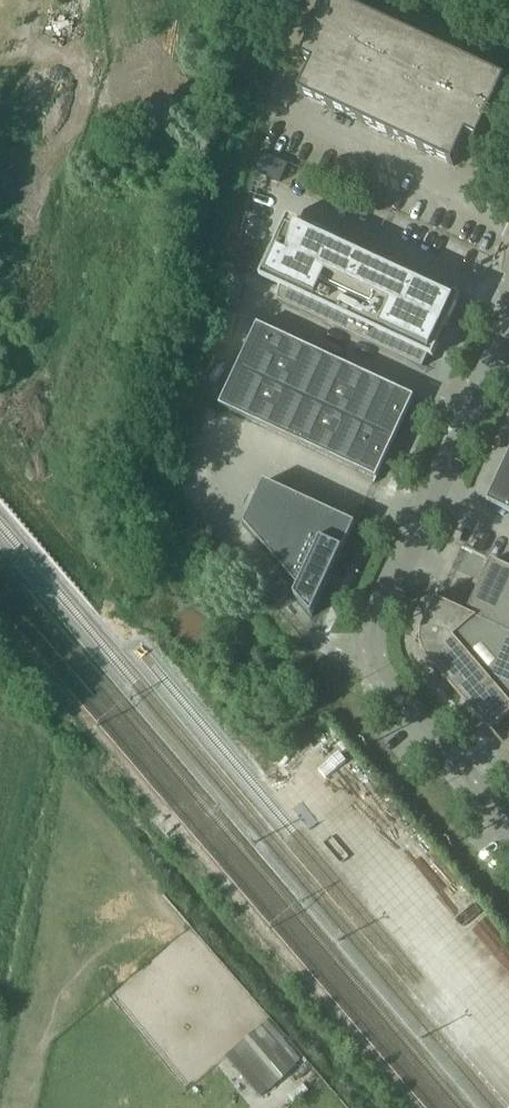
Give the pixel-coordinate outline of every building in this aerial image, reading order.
[(508,81),(335,0),(331,0),(303,61),(304,61),(305,59),(316,65),(301,94),(454,166),(468,136),(480,142),(508,81)] [(434,357),(450,323),(462,297),(289,216),(260,277),(281,287),(278,299),(423,367),(429,355),(434,357)] [(407,413),(415,396),(259,324),(221,405),(377,478),(408,413),(407,413)] [(508,512),(508,453),(502,469),(503,469),(488,502),(508,512)] [(313,617),(356,523),(265,481),(246,524),(300,587),(296,597),(313,617)] [(492,559),(467,613),(508,633),(508,567),(492,559)] [(467,613),(439,600),(441,594),(440,594),(416,644),(418,645),(419,643),(434,650),(429,659),(492,733),(493,732),(479,714),(508,688),(508,633),(467,613)] [(264,1025),(227,1056),(263,1097),(299,1066),(264,1025)]
